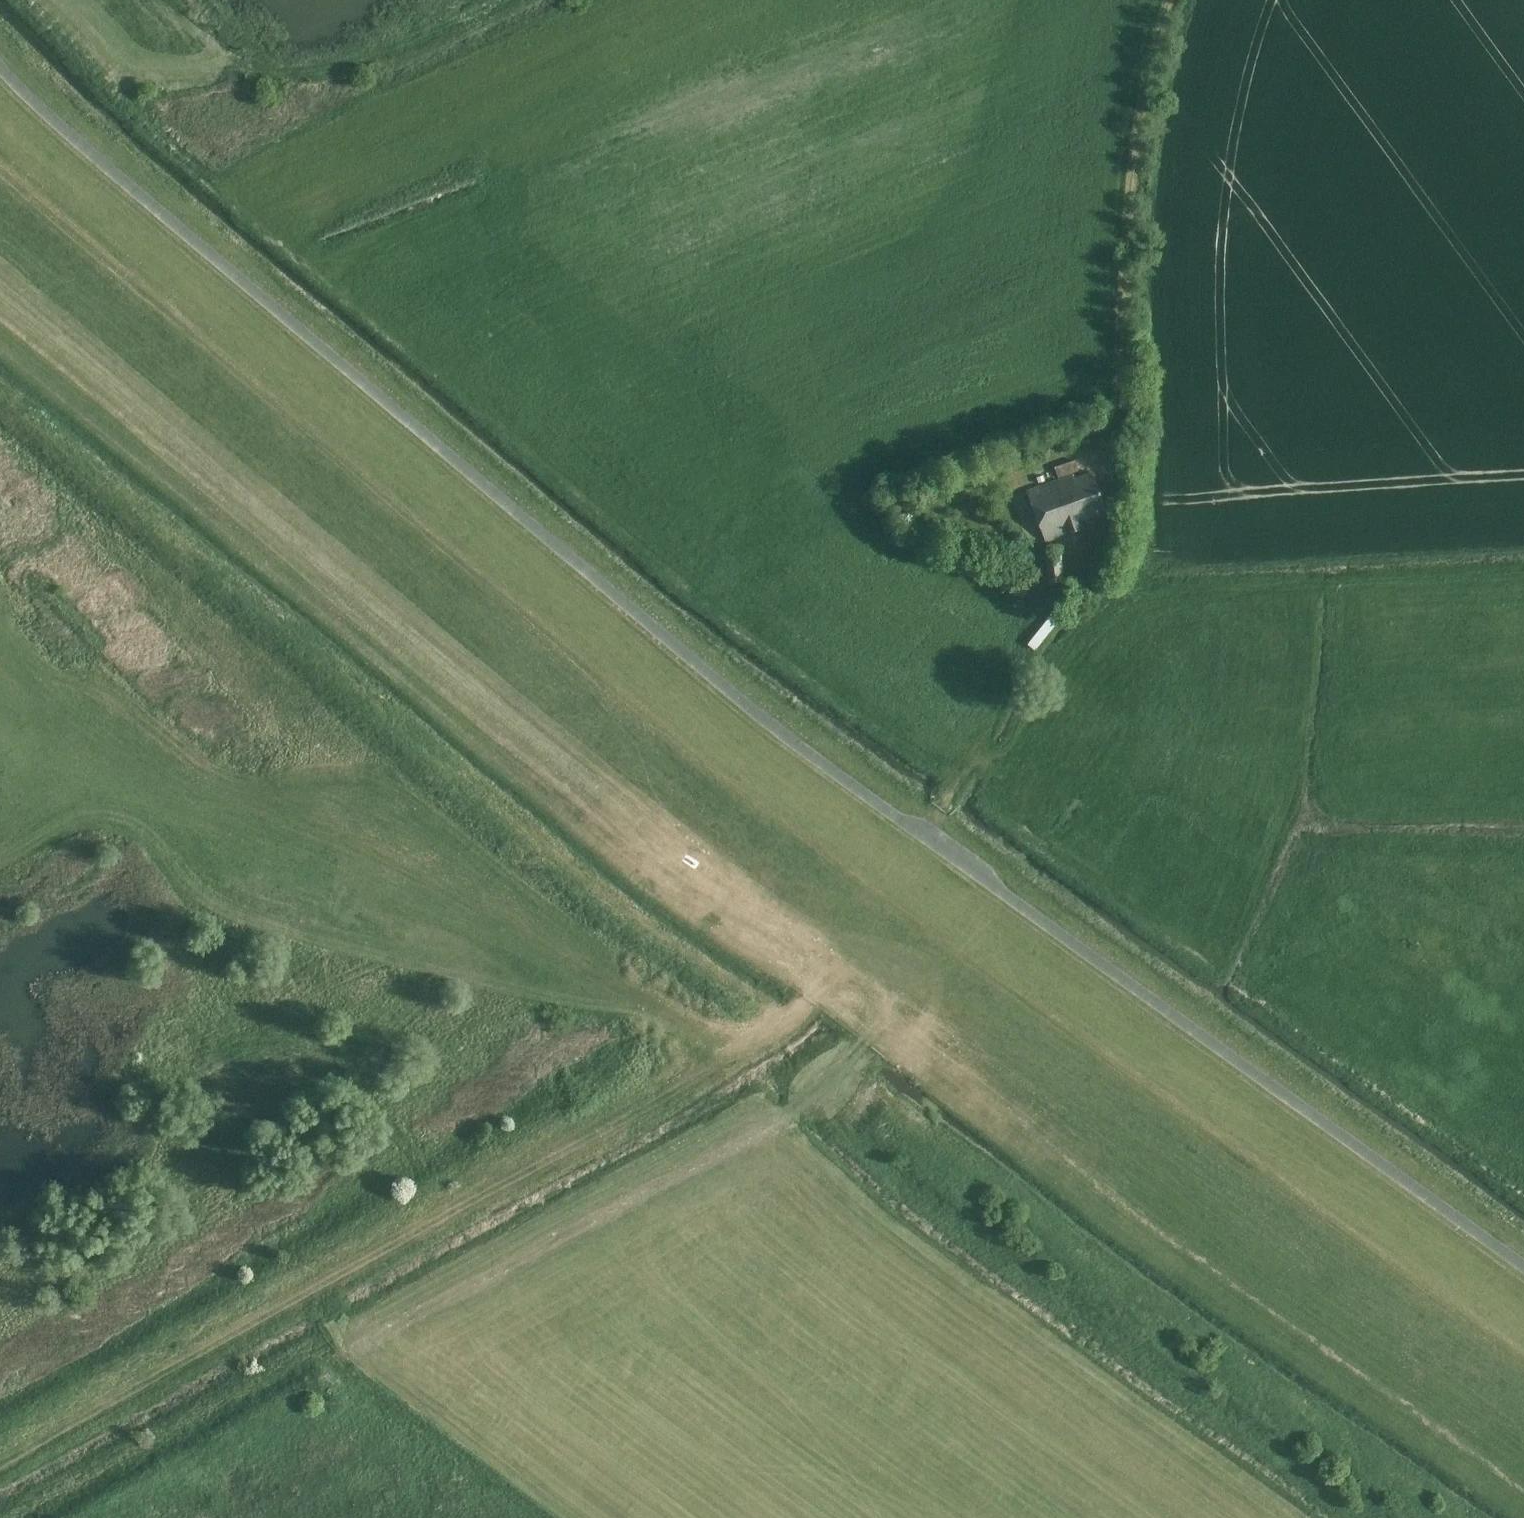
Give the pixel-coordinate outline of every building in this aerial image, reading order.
[(1062,432),(1046,437),(1050,448),(1066,443),(1062,432)] [(1083,471),(1079,460),(1058,466),(1062,478),(1083,471)] [(1093,470),(1033,491),(1052,547),(1088,534),(1085,524),(1109,516),(1093,470)] [(1066,552),(1048,554),(1051,583),(1069,581),(1066,552)] [(1037,648),(1056,625),(1049,619),(1029,642),(1037,648)]
